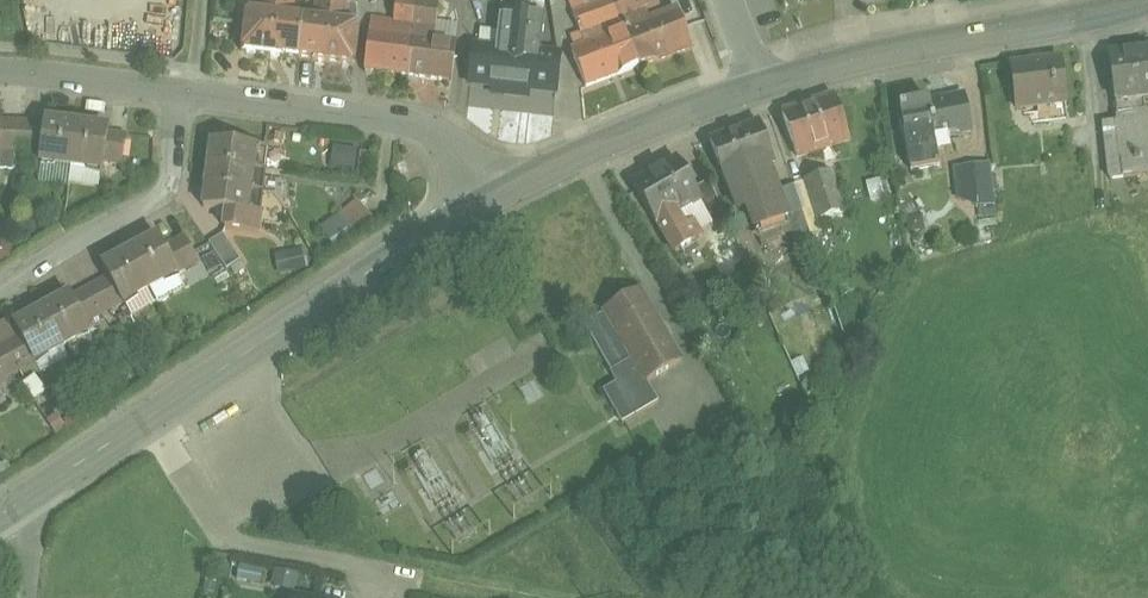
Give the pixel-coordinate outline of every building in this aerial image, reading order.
[(248,11),(243,51),(271,55),(279,0),(262,0),(260,13),(248,11)] [(271,55),(285,57),(285,56),(299,58),(304,19),(293,17),(295,0),(279,0),(271,55)] [(334,3),(317,0),(314,20),(304,19),(299,58),(313,59),(313,61),(327,62),(334,3)] [(374,20),(372,33),(371,33),(366,71),(409,76),(414,38),(415,26),(418,1),(413,0),(398,0),(396,23),(374,20)] [(502,11),(531,14),(532,0),(503,0),(502,11)] [(585,9),(582,0),(577,0),(570,3),(574,13),(574,14),(582,35),(621,20),(613,0),(609,0),(585,9)] [(621,20),(658,6),(655,0),(613,0),(621,20)] [(432,2),(418,1),(415,26),(435,29),(439,3),(432,2)] [(350,5),(334,3),(327,62),(358,66),(363,26),(348,24),(350,5)] [(502,11),(497,48),(474,46),(470,84),(505,88),(504,95),(529,98),(530,90),(557,93),(561,57),(561,55),(538,53),(543,15),(531,14),(502,11)] [(678,11),(625,31),(639,68),(692,48),(678,11)] [(625,31),(572,51),(586,88),(639,68),(625,31)] [(457,43),(414,38),(409,76),(452,82),(457,43)] [(1110,53),(1118,116),(1144,113),(1143,100),(1147,99),(1147,48),(1110,53)] [(1065,57),(1017,64),(1022,105),(1071,98),(1065,57)] [(835,96),(782,117),(798,158),(851,138),(835,96)] [(932,102),(903,108),(909,135),(904,136),(912,174),(940,168),(934,141),(973,133),(966,101),(934,108),(932,102)] [(1118,116),(1118,122),(1125,178),(1147,175),(1147,113),(1144,113),(1118,116)] [(78,124),(48,120),(48,119),(47,119),(42,151),(41,163),(42,163),(43,160),(57,162),(56,164),(73,166),(78,124)] [(20,122),(1,121),(0,150),(17,150),(20,122)] [(46,123),(27,122),(25,151),(42,151),(46,123)] [(1118,122),(1103,124),(1110,179),(1125,178),(1118,122)] [(760,123),(711,141),(725,181),(728,180),(739,212),(748,208),(756,231),(787,220),(788,219),(778,192),(768,165),(775,163),(760,123)] [(107,128),(78,124),(73,166),(88,168),(88,166),(102,168),(102,171),(103,171),(104,161),(108,133),(109,127),(107,127),(107,128)] [(126,135),(108,133),(104,161),(122,163),(126,135)] [(269,149),(212,142),(212,143),(213,143),(211,164),(266,171),(269,149)] [(374,153),(361,151),(357,175),(370,177),(374,153)] [(678,159),(634,185),(657,224),(658,223),(668,240),(685,230),(675,213),(700,199),(678,159)] [(991,163),(956,167),(959,200),(974,208),(996,205),(991,163)] [(266,171),(211,164),(208,185),(263,192),(266,171)] [(831,172),(806,181),(806,182),(820,222),(845,213),(831,172)] [(870,182),(875,200),(893,196),(889,178),(870,182)] [(820,222),(806,182),(794,186),(804,213),(810,232),(822,228),(820,222)] [(263,192),(208,185),(205,206),(204,206),(204,207),(228,210),(226,229),(258,233),(263,192)] [(794,186),(778,192),(788,219),(804,213),(794,186)] [(358,199),(335,218),(354,240),(377,221),(358,199)] [(788,219),(787,220),(797,249),(813,243),(810,232),(804,213),(788,219)] [(241,260),(223,234),(210,243),(227,269),(241,260)] [(165,248),(158,235),(157,236),(157,237),(131,251),(151,288),(165,281),(164,279),(176,272),(178,275),(179,274),(165,248)] [(185,237),(165,248),(178,273),(198,262),(185,237)] [(307,247),(277,253),(281,273),(311,266),(307,247)] [(131,251),(105,265),(104,264),(103,265),(110,278),(123,302),(124,304),(125,303),(124,301),(136,294),(137,295),(151,288),(131,251)] [(110,278),(87,290),(101,315),(123,302),(110,278)] [(87,290),(72,299),(85,323),(101,315),(87,290)] [(618,304),(606,312),(606,313),(585,325),(612,372),(611,373),(617,384),(604,391),(623,424),(659,403),(647,382),(681,362),(641,291),(618,304)] [(69,299),(43,313),(63,348),(76,341),(75,339),(87,332),(89,335),(91,334),(72,299),(70,295),(67,296),(69,299)] [(43,313),(17,327),(16,325),(13,327),(19,338),(34,363),(35,365),(38,363),(36,360),(48,353),(49,356),(63,348),(43,313)] [(0,349),(0,353),(13,375),(34,363),(19,338),(0,349)] [(13,375),(0,353),(0,383),(13,375)] [(264,569),(241,565),(238,580),(262,584),(264,569)] [(297,574),(276,570),(272,587),(293,591),(297,574)]
